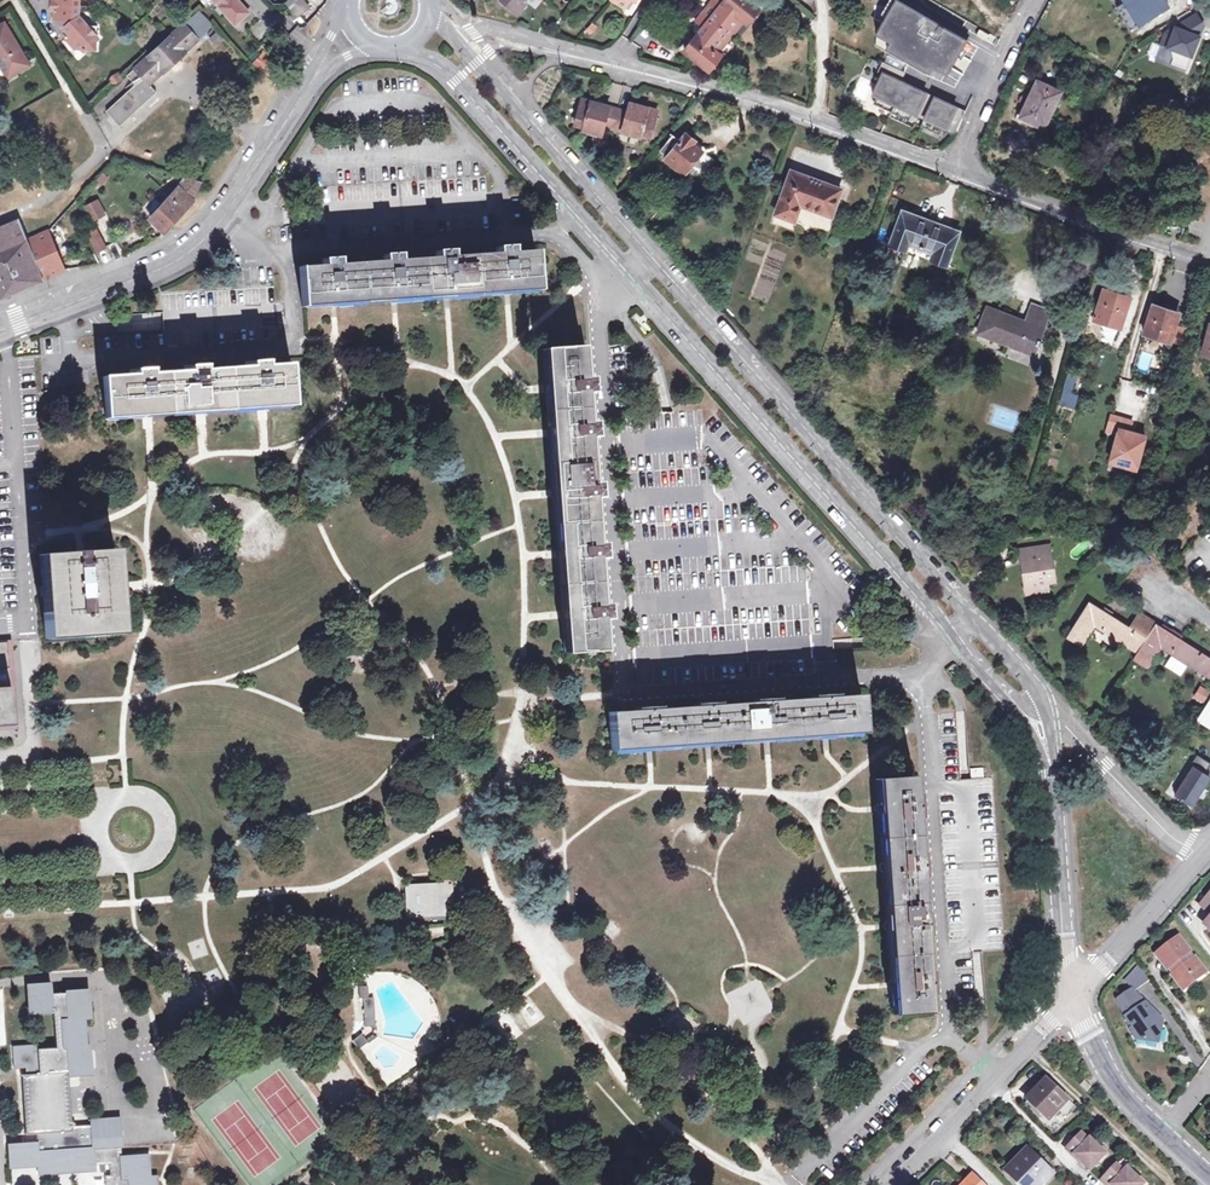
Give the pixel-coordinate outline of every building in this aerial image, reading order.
[(76,49),(83,50),(85,52),(88,50),(97,51),(97,42),(99,39),(97,35),(97,26),(88,26),(79,16),(80,0),(55,0),(55,1),(52,1),(52,11),(55,11),(54,20),(68,20),(68,25),(65,28),(71,36),(76,43),(76,49)] [(223,5),(220,7),(236,25),(250,13),(238,0),(219,0),(223,5)] [(304,1),(303,0),(289,0),(285,3),(284,3),(298,18),(308,10),(301,3),(304,1)] [(501,2),(516,15),(526,3),(523,1),(524,0),(503,0),(501,2)] [(626,9),(632,0),(612,0),(626,9)] [(683,0),(658,0),(676,12),(683,0)] [(698,35),(686,50),(709,69),(720,55),(714,51),(725,38),(731,29),(741,17),(747,22),(758,8),(748,0),(726,0),(722,6),(714,0),(697,22),(704,28),(698,35)] [(966,40),(896,0),(877,33),(891,41),(888,48),(929,71),(932,65),(947,73),(966,40)] [(1136,11),(1143,23),(1169,7),(1165,0),(1123,0),(1124,2),(1115,7),(1123,19),(1136,11)] [(310,7),(304,1),(301,3),(308,10),(310,7)] [(185,24),(199,39),(214,25),(200,10),(185,24)] [(1136,11),(1123,19),(1130,31),(1143,23),(1136,11)] [(1204,26),(1196,14),(1166,33),(1161,45),(1163,46),(1170,48),(1173,58),(1171,64),(1186,70),(1200,37),(1196,30),(1204,26)] [(694,31),(698,35),(704,28),(697,22),(694,26),(694,31)] [(8,77),(28,65),(4,24),(0,27),(0,63),(8,77)] [(150,85),(199,39),(185,24),(128,77),(136,85),(107,111),(120,126),(157,93),(150,85)] [(734,31),(731,29),(725,38),(726,39),(731,38),(733,36),(734,31)] [(989,35),(980,30),(977,35),(986,40),(989,35)] [(215,46),(223,40),(217,32),(209,38),(215,46)] [(67,39),(76,49),(76,43),(71,36),(67,39)] [(1158,59),(1171,64),(1173,58),(1170,48),(1163,46),(1158,59)] [(265,54),(257,63),(265,70),(273,62),(265,54)] [(905,73),(883,63),(879,71),(883,73),(901,81),(905,73)] [(901,81),(883,73),(873,95),(881,99),(878,105),(892,112),(905,83),(901,81)] [(1020,119),(1043,130),(1060,92),(1037,81),(1020,119)] [(935,97),(905,83),(892,112),(905,118),(908,111),(924,119),(935,97)] [(935,97),(924,119),(921,126),(934,132),(938,125),(955,133),(966,112),(935,97)] [(605,106),(582,100),(576,125),(583,127),(582,131),(602,136),(604,127),(641,138),(642,135),(651,137),(658,111),(635,104),(632,113),(628,112),(610,107),(607,116),(603,115),(605,106)] [(673,135),(660,151),(667,156),(665,159),(685,174),(692,166),(703,151),(694,144),(696,141),(686,133),(680,140),(673,135)] [(703,151),(692,166),(703,174),(714,160),(703,151)] [(791,170),(774,214),(795,221),(800,205),(832,217),(842,189),(791,170)] [(149,218),(164,233),(196,199),(203,182),(186,177),(180,185),(149,218)] [(648,208),(658,213),(664,199),(656,194),(648,208)] [(997,205),(989,201),(986,210),(994,213),(997,205)] [(99,202),(86,207),(93,221),(105,215),(99,202)] [(903,210),(890,245),(906,251),(909,243),(932,252),(929,259),(948,266),(961,231),(903,210)] [(2,298),(43,280),(65,271),(60,258),(50,233),(49,231),(48,232),(26,240),(19,221),(0,229),(0,293),(2,298)] [(96,251),(105,246),(96,228),(87,232),(96,251)] [(59,230),(50,233),(60,258),(74,252),(59,230)] [(146,235),(149,242),(157,239),(153,231),(146,235)] [(507,293),(538,291),(535,251),(512,253),(511,247),(497,248),(497,253),(451,257),(451,251),(436,252),(436,258),(399,260),(398,255),(384,256),(384,261),(338,265),(338,260),(323,260),(323,266),(300,267),(303,306),(332,305),(394,300),(446,297),(507,293)] [(1131,297),(1104,288),(1094,319),(1121,328),(1131,297)] [(1017,318),(987,306),(977,333),(1035,355),(1052,311),(1033,303),(1024,323),(1017,320),(1017,318)] [(1152,307),(1167,312),(1168,308),(1153,304),(1152,307)] [(1167,312),(1152,307),(1143,334),(1169,342),(1169,341),(1175,325),(1179,312),(1168,308),(1167,312)] [(1181,345),(1186,329),(1175,325),(1169,341),(1181,345)] [(562,615),(565,655),(603,652),(601,620),(607,619),(606,604),(601,605),(598,558),(602,558),(601,543),(596,544),(593,498),(599,498),(597,483),(592,484),(589,438),(594,438),(592,422),(588,423),(586,394),(591,393),(590,378),(584,378),(582,346),(542,349),(545,392),(547,408),(548,430),(553,490),(557,554),(562,615)] [(261,409),(294,406),(291,364),(265,365),(264,362),(253,362),(253,366),(204,370),(203,366),(192,366),(192,371),(150,374),(150,370),(138,371),(138,375),(102,378),(106,419),(146,416),(201,413),(261,409)] [(1079,371),(1070,369),(1063,397),(1071,399),(1079,371)] [(1122,418),(1110,415),(1106,430),(1118,434),(1111,458),(1137,466),(1145,436),(1130,432),(1132,422),(1122,419),(1122,418)] [(1111,458),(1110,461),(1136,469),(1137,466),(1111,458)] [(1036,514),(1028,511),(1024,525),(1031,527),(1036,514)] [(1038,592),(1057,589),(1051,553),(1047,553),(1046,545),(1036,547),(1038,560),(1022,562),(1025,586),(1036,584),(1038,592)] [(1036,547),(1020,550),(1022,562),(1038,560),(1036,547)] [(118,587),(115,549),(82,551),(39,554),(45,640),(121,635),(118,587)] [(1036,584),(1025,586),(1027,594),(1038,592),(1036,584)] [(1067,637),(1082,646),(1095,624),(1139,653),(1134,660),(1148,668),(1161,647),(1209,678),(1209,658),(1140,613),(1131,627),(1091,600),(1067,637)] [(9,669),(7,643),(0,643),(0,669),(9,669)] [(10,687),(9,669),(0,669),(0,687),(10,687)] [(1198,685),(1193,698),(1204,702),(1208,689),(1198,685)] [(0,687),(0,727),(13,726),(10,687),(0,687)] [(823,736),(864,733),(860,695),(609,713),(611,751),(647,748),(707,744),(765,740),(823,736)] [(1197,720),(1209,728),(1209,700),(1197,720)] [(1198,755),(1184,775),(1186,777),(1175,794),(1193,807),(1209,780),(1209,776),(1206,774),(1209,767),(1209,762),(1198,755)] [(984,769),(971,769),(972,779),(984,779),(984,769)] [(893,1015),(930,1012),(929,996),(914,777),(875,779),(877,806),(882,871),(886,925),(887,931),(891,985),(893,1015)] [(407,918),(446,917),(446,905),(453,904),(452,881),(443,881),(443,883),(405,885),(407,918)] [(1209,912),(1209,900),(1208,898),(1202,904),(1209,912)] [(1193,976),(1203,969),(1194,958),(1192,959),(1190,955),(1192,954),(1180,938),(1158,955),(1170,970),(1172,968),(1174,972),(1173,974),(1184,990),(1193,983),(1193,976)] [(1129,977),(1136,987),(1149,977),(1140,964),(1129,977)] [(1206,974),(1203,969),(1193,976),(1193,983),(1206,974)] [(157,1177),(150,1178),(149,1155),(122,1157),(119,1119),(91,1121),(91,1126),(72,1127),(69,1076),(92,1075),(90,1045),(86,1046),(85,1019),(90,1018),(89,992),(51,994),(50,984),(28,985),(29,1014),(54,1011),(57,1048),(37,1050),(37,1045),(13,1047),(14,1069),(26,1069),(27,1075),(22,1076),(26,1135),(36,1135),(44,1134),(45,1144),(37,1144),(9,1146),(11,1168),(37,1166),(39,1175),(94,1171),(94,1166),(109,1165),(110,1175),(104,1176),(105,1184),(158,1184),(157,1177)] [(1119,999),(1122,1006),(1139,994),(1133,989),(1119,999)] [(1148,1002),(1139,994),(1122,1006),(1127,1017),(1128,1017),(1137,1037),(1160,1043),(1164,1019),(1147,1003),(1148,1002)] [(365,1026),(375,1025),(373,998),(364,998),(365,1026)] [(361,1035),(352,1041),(358,1049),(367,1043),(361,1035)] [(1077,1108),(1048,1080),(1031,1099),(1051,1118),(1059,1109),(1068,1118),(1077,1108)] [(1091,1086),(1085,1081),(1081,1086),(1087,1091),(1091,1086)] [(1089,1140),(1082,1133),(1069,1147),(1076,1154),(1075,1154),(1092,1170),(1107,1154),(1091,1138),(1089,1140)] [(44,1134),(36,1135),(37,1144),(45,1144),(44,1134)] [(1028,1148),(1006,1172),(1020,1184),(1042,1184),(1054,1172),(1028,1148)] [(1118,1164),(1102,1180),(1108,1184),(1144,1184),(1145,1184),(1128,1168),(1125,1171),(1118,1164)] [(963,1184),(984,1184),(973,1175),(963,1184)]
